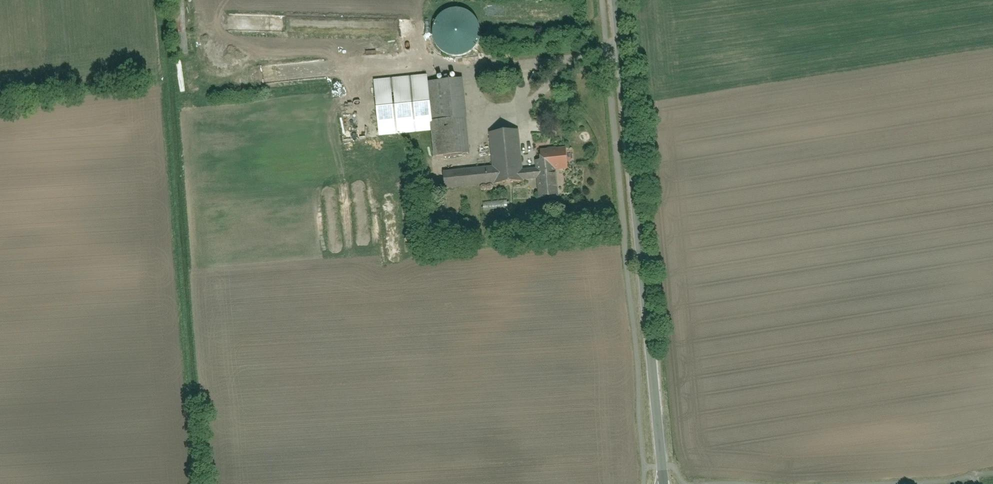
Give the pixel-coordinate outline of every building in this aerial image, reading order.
[(433,50),(434,57),(439,62),(449,65),(455,64),(459,61),(462,52),(462,47),(459,41),(453,37),(446,36),(440,39),(435,44),(433,50)] [(371,81),(376,136),(427,131),(422,76),(371,81)] [(432,157),(468,154),(462,79),(426,82),(432,157)] [(498,181),(522,180),(531,179),(532,198),(557,196),(556,171),(563,171),(561,148),(542,149),(543,159),(530,160),(530,166),(521,167),(518,131),(488,133),(490,166),(440,169),(441,189),(498,185),(498,181)]
